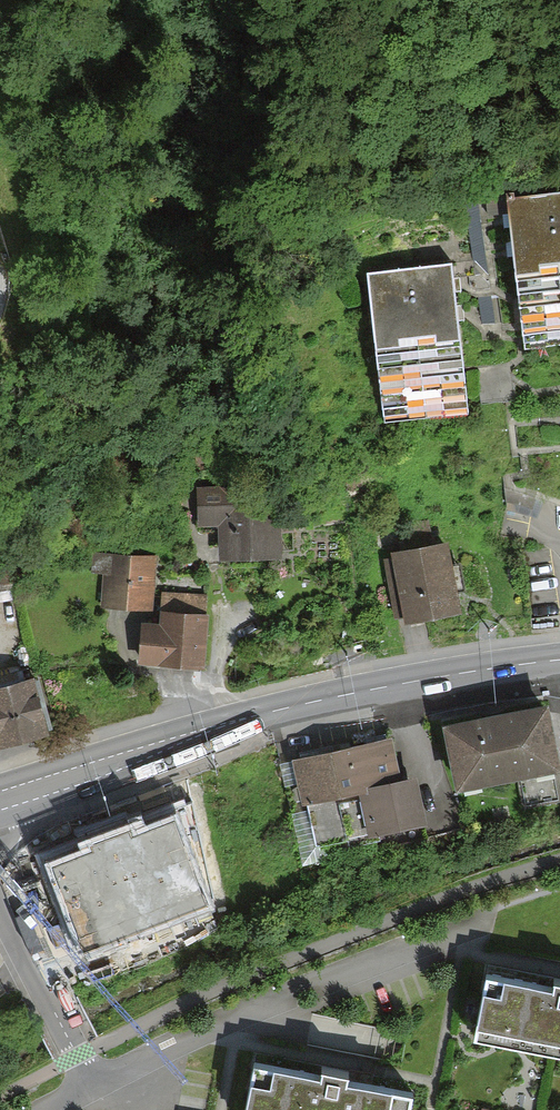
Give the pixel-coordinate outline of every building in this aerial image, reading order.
[(524,348),(559,344),(559,195),(507,201),(524,348)] [(451,262),(369,272),(386,420),(468,411),(451,262)] [(281,556),(278,477),(200,480),(201,523),(224,522),(225,558),(281,556)] [(456,610),(444,546),(397,555),(410,619),(456,610)] [(152,607),(155,553),(106,550),(103,604),(152,607)] [(206,669),(207,593),(167,592),(166,623),(143,623),(143,669),(206,669)] [(0,691),(0,748),(50,735),(36,681),(0,691)] [(543,712),(450,731),(461,788),(555,769),(543,712)] [(389,743),(297,763),(306,804),(362,791),(372,834),(421,823),(412,783),(399,786),(389,743)] [(81,849),(45,862),(57,894),(79,957),(211,908),(176,813),(133,829),(130,822),(78,841),(81,849)] [(489,979),(478,1040),(559,1054),(559,986),(557,985),(556,991),(489,979)] [(253,1067),(245,1109),(412,1109),(414,1095),(348,1083),(349,1078),(322,1073),(321,1079),(253,1067)]
